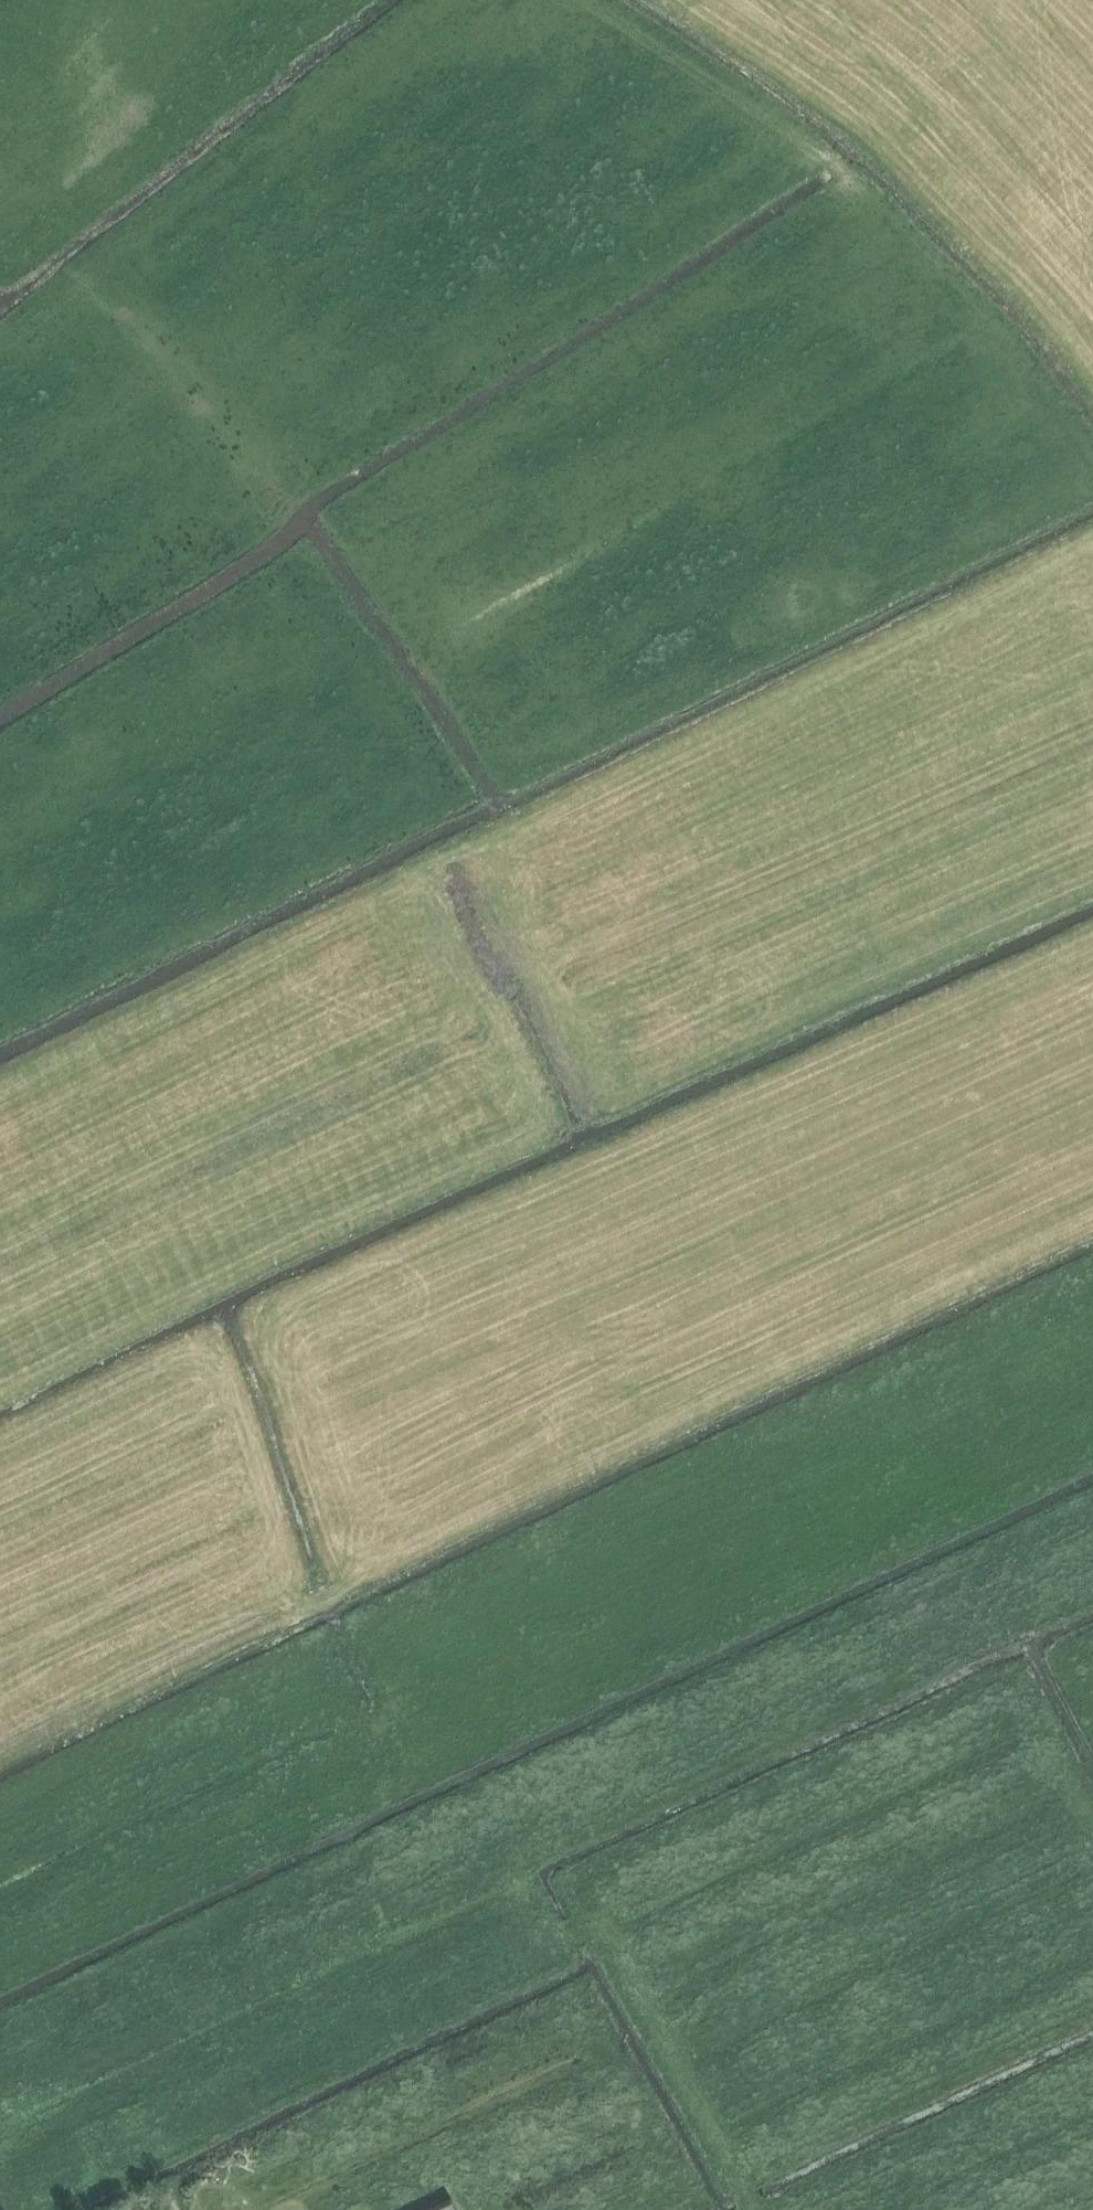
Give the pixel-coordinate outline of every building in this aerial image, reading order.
[(450,2198),(426,2209),(456,2209),(450,2198)]
